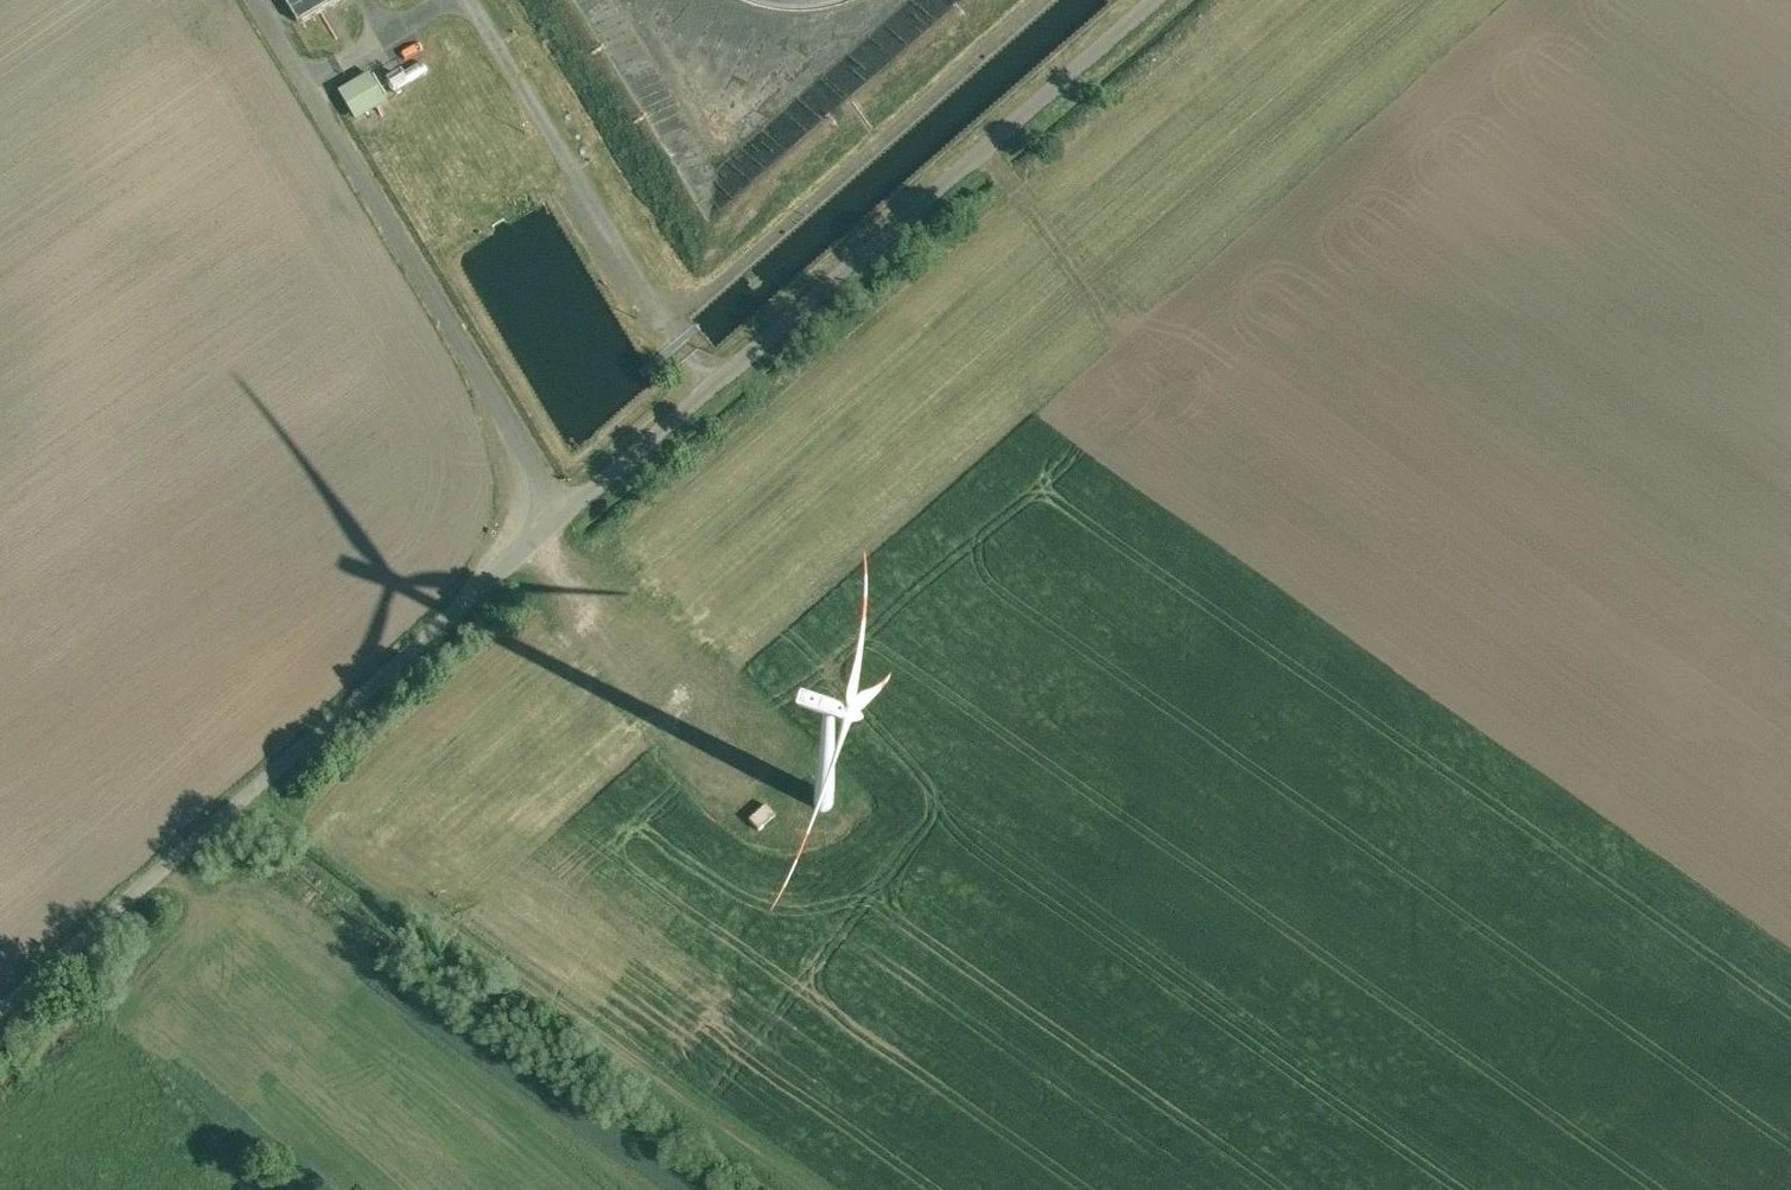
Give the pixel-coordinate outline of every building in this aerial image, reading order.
[(297,23),(335,0),(284,0),(297,23)] [(370,77),(339,96),(356,125),(387,106),(370,77)] [(764,828),(780,815),(772,806),(756,820),(764,828)]
